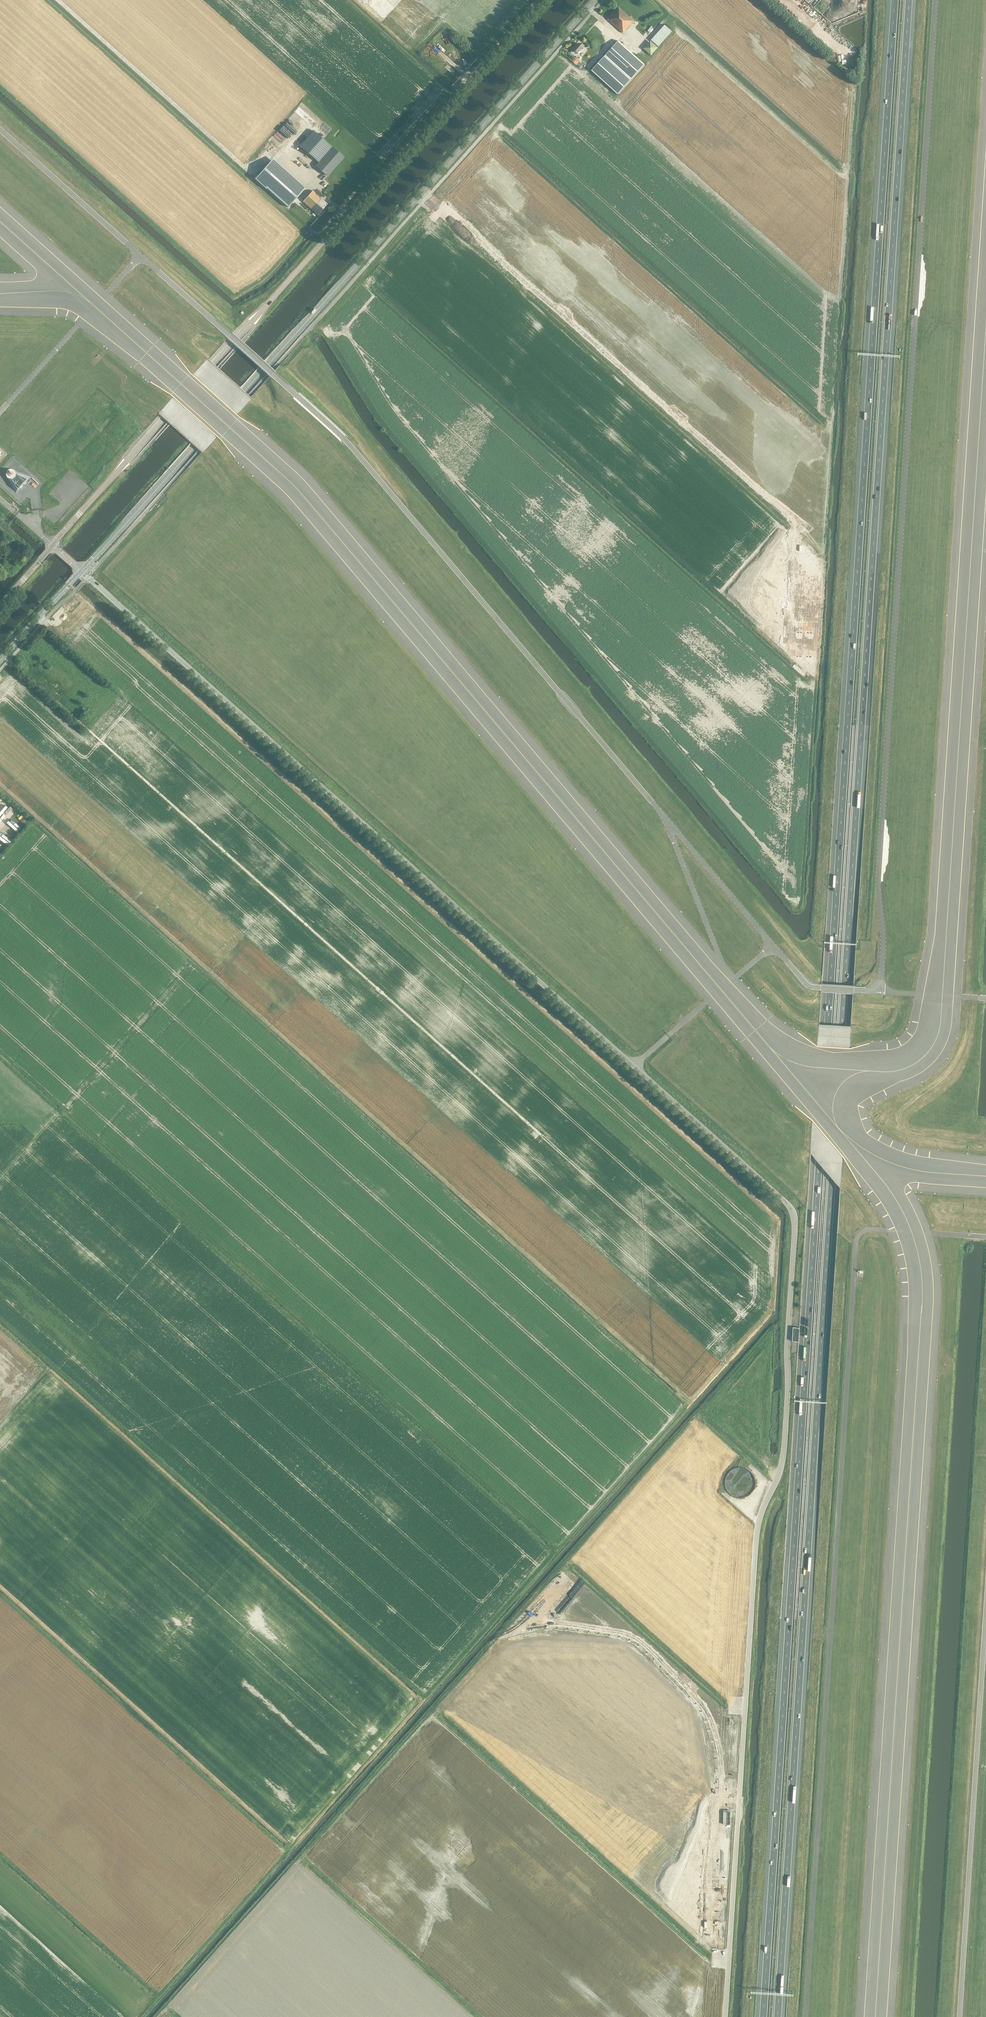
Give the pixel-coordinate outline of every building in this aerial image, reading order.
[(619,7),(608,19),(623,32),(625,29),(626,29),(634,20),(632,19),(633,17),(631,16),(630,17),(619,7)] [(439,48),(450,45),(448,37),(442,39),(443,41),(438,43),(439,48)] [(618,41),(605,56),(631,79),(645,64),(618,41)] [(651,56),(658,48),(650,41),(643,49),(651,56)] [(582,47),(584,45),(582,43),(580,45),(578,43),(573,48),(577,52),(582,47)] [(604,57),(591,71),(618,94),(631,79),(605,56),(604,57)] [(580,67),(583,65),(577,59),(575,62),(580,67)] [(287,127),(283,132),(290,139),(295,134),(287,127)] [(324,139),(314,130),(299,146),(318,163),(315,166),(327,177),(344,158),(324,139)] [(269,163),(256,178),(288,207),(302,192),(301,192),(269,163)] [(317,214),(327,204),(313,191),(303,202),(317,214)] [(32,478),(14,469),(13,468),(12,468),(11,468),(10,468),(9,469),(8,469),(8,470),(7,470),(6,471),(6,472),(6,473),(6,474),(6,475),(6,476),(17,494),(22,488),(20,486),(24,481),(27,483),(32,478)] [(36,676),(45,666),(39,661),(30,671),(36,676)] [(19,818),(24,822),(28,818),(23,813),(19,818)] [(714,1490),(748,1493),(754,1492),(755,1481),(752,1469),(740,1467),(731,1469),(729,1487),(714,1490)]
